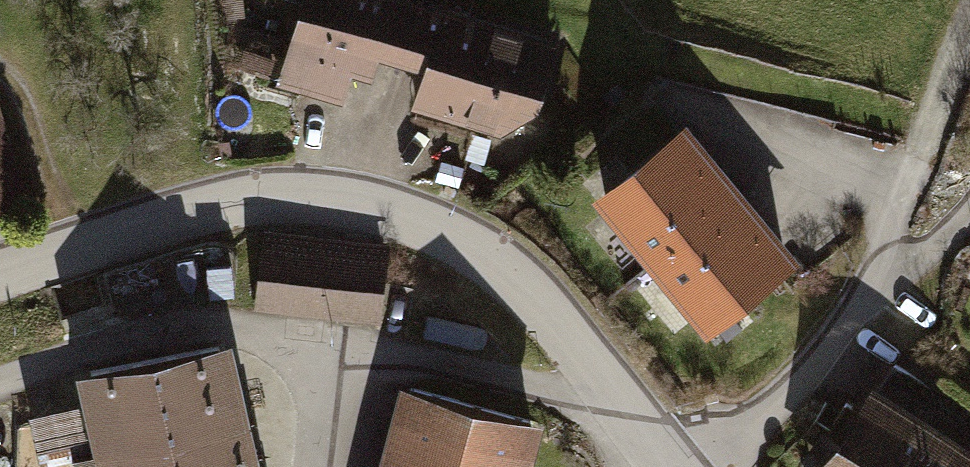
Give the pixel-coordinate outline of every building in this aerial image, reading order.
[(242,0),(223,0),(228,44),(274,61),(280,38),(245,26),(242,0)] [(401,58),(418,4),(404,0),(305,0),(281,79),(338,96),(347,67),(368,73),(375,50),(401,58)] [(531,2),(521,34),(555,45),(566,14),(531,2)] [(552,44),(418,4),(401,58),(428,66),(417,103),(500,128),(536,102),(552,44)] [(681,133),(605,197),(657,259),(733,196),(681,133)] [(784,257),(733,196),(657,259),(708,320),(784,257)] [(385,261),(264,247),(258,306),(378,319),(385,261)] [(90,373),(96,402),(111,466),(258,466),(256,460),(246,462),(219,344),(90,373)] [(941,423),(888,388),(879,401),(876,399),(831,466),(912,466),(941,423)] [(531,420),(411,389),(390,466),(518,466),(531,420)] [(34,418),(45,466),(111,466),(96,402),(34,418)] [(941,423),(912,466),(969,466),(969,442),(941,423)]
